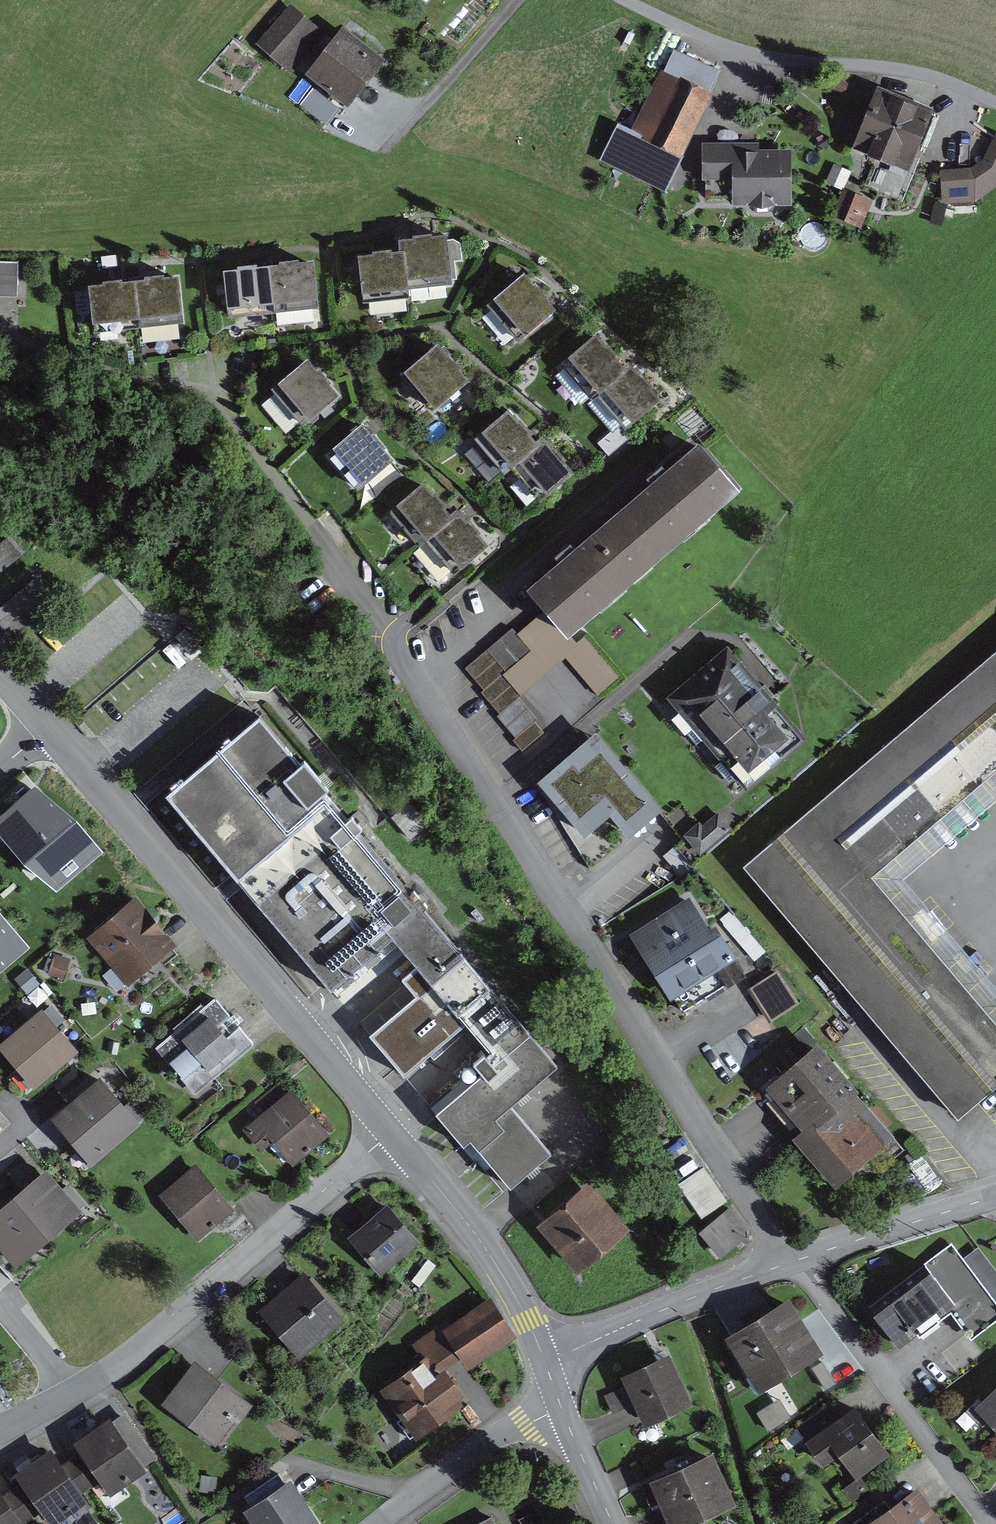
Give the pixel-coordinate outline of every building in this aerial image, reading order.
[(289,23),(256,56),(285,84),(317,51),(289,23)] [(306,76),(346,113),(378,78),(338,41),(306,76)] [(635,148),(676,167),(706,104),(664,85),(635,148)] [(906,180),(929,128),(870,102),(847,154),(906,180)] [(936,180),(939,211),(973,208),(995,191),(995,148),(987,144),(975,170),(967,178),(936,180)] [(695,215),(789,216),(789,163),(695,162),(695,215)] [(837,198),(827,223),(852,233),(861,207),(837,198)] [(392,263),(396,299),(446,295),(441,247),(424,248),(423,242),(405,243),(406,249),(392,250),(392,263)] [(365,266),(349,267),(353,309),(397,305),(396,299),(392,263),(380,264),(379,260),(364,262),(365,266)] [(262,276),(267,319),(310,315),(304,271),(289,273),(288,269),(271,271),(271,275),(262,276)] [(0,273),(0,305),(13,306),(15,273),(0,273)] [(228,280),(215,282),(220,325),(267,319),(262,276),(246,278),(245,275),(227,277),(228,280)] [(516,282),(483,310),(514,346),(546,320),(537,310),(542,306),(529,291),(526,294),(516,282)] [(124,292),(129,338),(176,332),(171,287),(155,289),(154,284),(134,287),(134,290),(124,292)] [(82,297),(87,342),(129,338),(124,292),(114,293),(113,288),(92,290),(93,296),(82,297)] [(559,369),(589,403),(616,379),(608,370),(611,367),(599,353),(595,356),(586,345),(559,369)] [(429,356),(395,383),(425,421),(460,393),(453,384),(458,380),(445,364),(439,369),(429,356)] [(265,398),(294,436),(331,407),(323,397),(327,393),(316,378),(308,384),(299,371),(265,398)] [(616,379),(592,401),(623,436),(653,410),(645,401),(648,398),(636,384),(633,387),(622,375),(616,379)] [(501,420),(472,443),(501,478),(508,472),(530,454),(522,445),(526,441),(517,431),(513,434),(501,420)] [(351,432),(321,458),(352,493),(380,469),(372,459),(376,455),(365,442),(362,444),(351,432)] [(530,454),(508,472),(538,508),(567,483),(558,473),(561,470),(550,457),(546,461),(536,449),(530,454)] [(735,500),(698,456),(529,599),(566,642),(735,500)] [(413,494),(386,516),(417,551),(443,529),(435,519),(439,516),(428,504),(424,507),(413,494)] [(450,581),(477,557),(467,546),(472,542),(462,531),(457,535),(448,525),(443,529),(421,548),(450,581)] [(751,866),(961,1110),(995,1080),(995,1030),(868,881),(995,771),(995,656),(751,866)] [(722,657),(664,701),(735,794),(793,750),(722,657)] [(465,1142),(507,1191),(553,1151),(508,1098),(553,1059),(261,724),(171,802),(336,991),(394,941),(431,984),(369,1037),(400,1073),(460,1021),(483,1047),(468,1060),(476,1070),(427,1113),(458,1148),(465,1142)] [(659,816),(597,743),(534,797),(586,879),(659,816)] [(37,777),(0,811),(0,823),(54,883),(98,844),(37,777)] [(97,922),(136,970),(191,926),(151,877),(97,922)] [(690,903),(621,943),(661,1012),(668,1008),(677,1024),(739,988),(690,903)] [(0,913),(0,968),(28,942),(0,913)] [(172,1026),(210,1073),(274,1021),(236,974),(172,1026)] [(772,982),(745,999),(764,1028),(790,1011),(772,982)] [(47,1010),(3,1048),(20,1067),(25,1063),(39,1079),(64,1057),(60,1052),(69,1045),(57,1032),(63,1027),(47,1010)] [(770,1089),(806,1131),(834,1132),(853,1115),(864,1106),(816,1050),(770,1089)] [(306,1143),(343,1113),(306,1069),(259,1107),(277,1128),(287,1120),(306,1143)] [(141,1120),(101,1074),(52,1116),(91,1162),(141,1120)] [(834,1132),(806,1131),(798,1139),(837,1185),(881,1148),(853,1115),(834,1132)] [(46,1165),(0,1205),(0,1245),(15,1264),(82,1207),(46,1165)] [(228,1210),(197,1171),(166,1195),(197,1234),(228,1210)] [(544,1227),(577,1266),(622,1226),(589,1188),(544,1227)] [(347,1254),(375,1287),(414,1254),(386,1221),(347,1254)] [(728,1221),(697,1244),(712,1265),(743,1242),(728,1221)] [(893,1354),(913,1339),(916,1344),(947,1321),(969,1351),(995,1331),(995,1311),(948,1246),(910,1275),(915,1282),(866,1318),(893,1354)] [(257,1328),(295,1369),(336,1331),(298,1290),(257,1328)] [(723,1344),(756,1398),(812,1364),(779,1311),(723,1344)] [(439,1342),(460,1376),(506,1348),(485,1314),(439,1342)] [(375,1399),(407,1446),(457,1411),(435,1381),(445,1374),(434,1358),(375,1399)] [(619,1386),(643,1436),(687,1415),(663,1365),(619,1386)] [(161,1417),(216,1458),(249,1414),(193,1373),(161,1417)] [(995,1442),(995,1397),(973,1418),(995,1442)] [(796,1453),(811,1477),(829,1465),(845,1491),(833,1499),(843,1515),(861,1503),(851,1487),(881,1468),(850,1419),(796,1453)] [(102,1508),(141,1482),(109,1434),(70,1460),(102,1508)] [(77,1516),(45,1465),(11,1486),(34,1523),(65,1523),(77,1516)] [(662,1523),(709,1523),(722,1518),(699,1468),(647,1492),(662,1523)] [(246,1523),(306,1523),(285,1493),(244,1521),(246,1523)] [(913,1498),(872,1523),(929,1523),(913,1498)]
